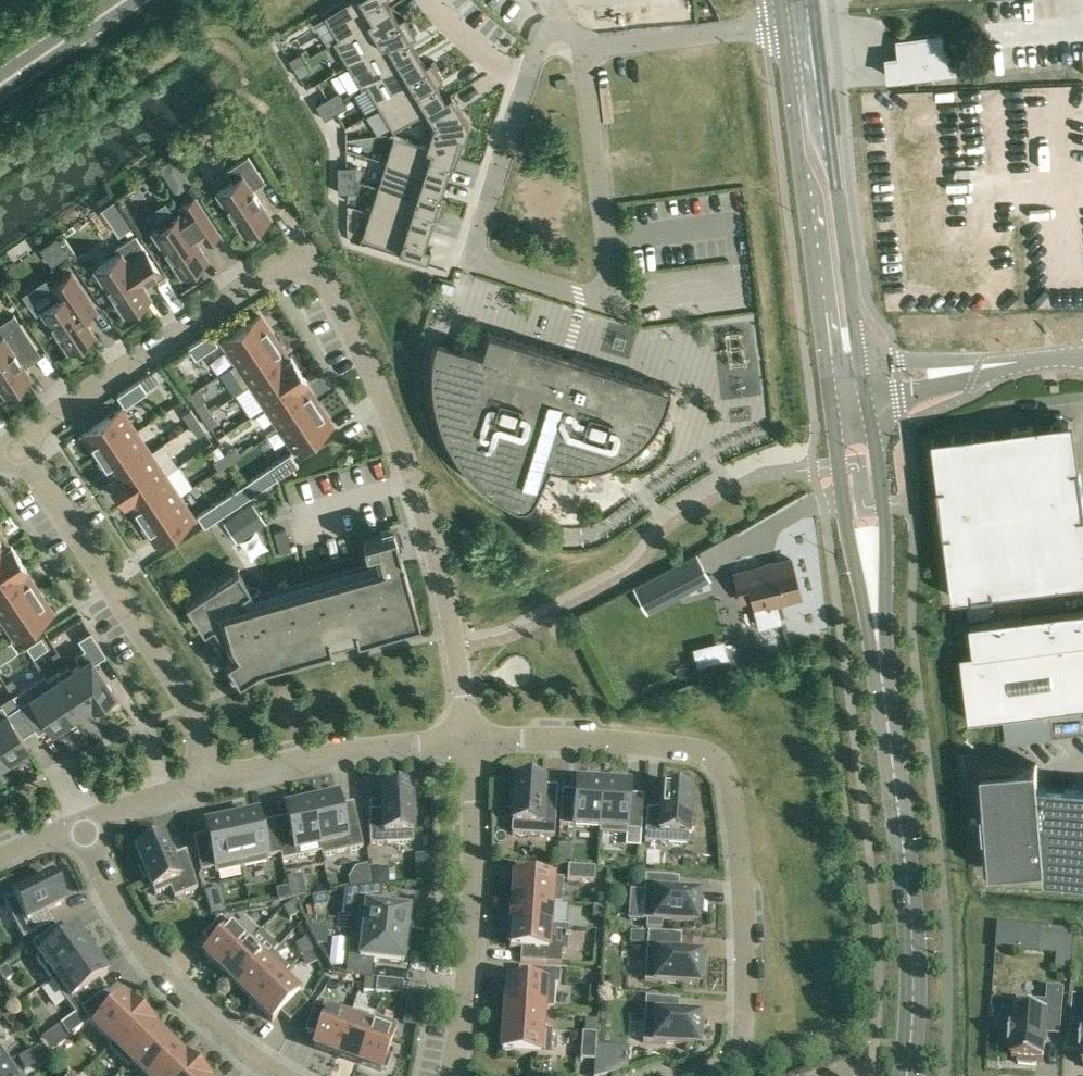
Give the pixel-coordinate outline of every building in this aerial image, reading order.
[(390,6),(386,0),(348,0),(323,15),(337,37),(390,6)] [(337,37),(332,40),(347,64),(409,26),(403,16),(398,19),(390,6),(337,37)] [(418,53),(410,39),(415,36),(409,26),(347,64),(361,87),(365,84),(418,53)] [(887,57),(890,76),(956,68),(954,48),(943,50),(941,36),(942,36),(941,34),(898,40),(898,41),(899,41),(900,55),(887,57)] [(288,58),(292,66),(303,59),(299,52),(288,58)] [(431,61),(425,64),(418,53),(365,84),(378,106),(437,71),(431,61)] [(303,59),(292,66),(299,76),(311,69),(304,58),(303,59)] [(392,129),(425,109),(444,96),(437,84),(443,81),(437,71),(378,106),(392,129)] [(326,96),(331,104),(342,97),(337,90),(326,96)] [(425,144),(458,155),(468,123),(450,92),(444,96),(425,109),(433,122),(432,123),(425,144)] [(315,103),(320,111),(331,104),(326,96),(315,103)] [(346,104),(342,97),(331,104),(335,111),(346,104)] [(320,111),(324,118),(335,111),(331,104),(320,111)] [(448,165),(454,167),(458,155),(425,144),(393,134),(393,135),(385,160),(444,179),(448,165)] [(216,191),(243,231),(249,227),(255,228),(262,223),(263,218),(269,214),(251,187),(264,179),(247,155),(226,169),(233,180),(216,191)] [(439,193),(444,179),(385,160),(377,185),(442,206),(445,195),(439,193)] [(337,165),(337,178),(346,178),(346,165),(337,165)] [(346,178),(355,178),(354,165),(346,165),(346,178)] [(337,178),(337,191),(346,191),(346,178),(337,178)] [(355,178),(346,178),(346,191),(355,191),(355,178)] [(428,229),(432,215),(438,217),(442,206),(377,185),(369,210),(428,229)] [(205,241),(218,232),(194,196),(181,205),(183,208),(152,229),(177,267),(175,268),(180,276),(195,266),(193,265),(207,256),(197,241),(202,237),(205,241)] [(361,237),(425,257),(429,245),(423,243),(428,229),(369,210),(361,237)] [(142,283),(159,272),(134,234),(116,246),(119,251),(95,268),(96,270),(92,272),(103,289),(107,286),(124,311),(149,294),(142,283)] [(95,308),(71,271),(50,286),(57,297),(41,308),(68,348),(73,345),(76,349),(91,339),(88,335),(93,331),(83,316),(95,308)] [(236,362),(274,336),(259,313),(221,339),(236,362)] [(14,314),(12,314),(18,323),(0,335),(0,385),(4,391),(29,374),(20,359),(36,348),(14,314)] [(481,350),(435,337),(434,342),(433,342),(430,371),(433,400),(437,414),(449,442),(457,456),(483,484),(512,502),(516,504),(521,504),(526,502),(530,500),(532,497),(544,472),(543,471),(547,462),(562,465),(573,465),(588,464),(611,457),(631,446),(646,432),(657,418),(661,411),(665,402),(664,402),(667,394),(669,386),(660,384),(660,383),(487,329),(481,350)] [(217,342),(210,331),(187,346),(195,357),(217,342)] [(288,357),(274,336),(236,362),(250,383),(288,357)] [(290,355),(288,357),(250,383),(265,406),(304,380),(306,378),(290,355)] [(146,390),(139,379),(117,394),(124,405),(146,390)] [(318,401),(304,380),(265,406),(279,427),(318,401)] [(202,415),(209,410),(202,399),(195,404),(202,415)] [(333,423),(318,401),(279,427),(294,449),(333,423)] [(96,455),(135,429),(120,407),(82,433),(96,455)] [(190,423),(197,419),(190,408),(182,413),(190,423)] [(217,421),(209,410),(202,415),(210,426),(217,421)] [(204,430),(197,419),(190,423),(197,435),(204,430)] [(952,596),(1082,579),(1082,493),(1079,464),(1074,465),(1069,421),(1033,426),(1033,425),(1013,428),(987,432),(978,434),(969,437),(961,442),(955,448),(949,455),(945,463),(942,472),(941,481),(941,491),(943,507),(941,507),(952,596)] [(135,429),(96,455),(111,476),(149,450),(135,429)] [(224,453),(229,460),(240,453),(235,446),(224,453)] [(149,450),(111,476),(108,478),(124,501),(126,499),(165,473),(149,450)] [(290,451),(268,466),(276,477),(293,465),(297,462),(290,451)] [(229,460),(224,453),(213,460),(218,468),(229,460)] [(268,466),(256,474),(263,485),(276,477),(268,466)] [(165,473),(126,499),(140,520),(178,494),(165,473)] [(256,474),(243,482),(251,494),(263,485),(256,474)] [(243,482),(231,491),(239,502),(251,494),(243,482)] [(231,491),(219,499),(226,510),(239,502),(231,491)] [(193,517),(178,494),(140,520),(155,543),(193,517)] [(219,499),(197,514),(204,525),(222,513),(226,510),(219,499)] [(257,526),(265,521),(253,503),(233,516),(227,520),(224,522),(234,537),(236,540),(257,526)] [(236,674),(238,676),(258,663),(271,660),(268,648),(280,645),(282,652),(296,648),(297,652),(301,651),(298,640),(310,636),(312,643),(326,639),(327,644),(330,643),(327,631),(340,628),(342,635),(356,631),(356,632),(359,631),(357,623),(369,619),(371,626),(385,622),(385,623),(389,622),(389,621),(402,617),(400,610),(413,607),(413,608),(416,607),(402,558),(400,553),(401,553),(398,544),(394,530),(382,533),(381,533),(362,538),(365,549),(377,546),(382,564),(251,601),(252,606),(248,608),(243,592),(250,588),(237,568),(185,602),(203,629),(212,624),(232,653),(225,657),(227,660),(234,655),(243,670),(236,674)] [(8,545),(0,532),(0,550),(8,545)] [(0,550),(0,583),(24,567),(26,566),(11,543),(8,545),(0,550)] [(695,553),(634,585),(647,611),(709,578),(695,553)] [(790,558),(734,572),(741,599),(751,596),(759,625),(780,619),(775,602),(800,595),(790,558)] [(0,583),(0,613),(38,588),(24,567),(0,583)] [(38,588),(0,613),(0,616),(14,637),(53,611),(38,588)] [(961,652),(969,719),(1082,704),(1082,606),(970,621),(974,651),(961,652)] [(80,662),(71,669),(70,669),(91,701),(93,704),(114,690),(94,660),(106,653),(90,629),(78,637),(84,647),(74,654),(80,662)] [(43,650),(36,638),(26,644),(33,656),(43,650)] [(10,639),(0,646),(0,661),(17,650),(10,639)] [(726,656),(722,640),(693,647),(698,663),(726,656)] [(70,669),(71,669),(68,664),(48,678),(72,714),(91,701),(70,669)] [(30,695),(19,703),(34,726),(46,719),(51,727),(72,714),(48,678),(27,691),(30,695)] [(19,703),(7,711),(1,702),(0,703),(0,745),(8,756),(28,743),(22,734),(34,726),(19,703)] [(1076,785),(1038,782),(1036,762),(982,767),(984,800),(987,833),(990,867),(1023,864),(1043,863),(1044,876),(1068,878),(1082,879),(1082,786),(1076,785)] [(513,809),(511,834),(554,837),(556,809),(542,808),(544,782),(537,781),(537,778),(522,777),(522,781),(515,780),(514,795),(510,794),(509,809),(513,809)] [(600,829),(603,785),(598,785),(598,781),(583,780),(583,784),(576,783),(575,797),(561,796),(560,826),(599,829),(600,829)] [(600,829),(599,829),(599,834),(627,836),(627,831),(641,831),(643,802),(629,801),(630,787),(623,786),(623,783),(609,782),(608,785),(603,785),(600,829)] [(369,817),(370,845),(413,843),(412,818),(416,818),(415,803),(411,803),(411,789),(404,789),(403,786),(389,786),(389,790),(382,790),(383,817),(369,817)] [(669,786),(669,790),(662,790),(660,816),(646,815),(645,843),(687,846),(689,821),(693,821),(694,806),(690,806),(691,792),(684,791),(684,788),(669,786)] [(321,847),(320,847),(322,857),(363,848),(354,809),(341,812),(338,798),(331,799),(330,796),(316,799),(316,803),(311,804),(321,847)] [(288,823),(275,826),(281,855),(282,862),(296,859),(295,852),(320,847),(321,847),(311,804),(306,805),(306,801),(291,804),(292,808),(285,809),(288,823)] [(237,820),(232,821),(243,869),(268,863),(267,858),(281,855),(275,826),(261,829),(258,815),(251,817),(251,813),(236,816),(237,820)] [(243,869),(232,821),(227,822),(226,819),(211,822),(212,825),(205,827),(208,841),(195,844),(201,872),(215,869),(216,875),(243,869)] [(143,847),(136,850),(142,863),(138,865),(144,878),(147,877),(155,895),(170,889),(174,899),(197,889),(188,857),(173,863),(163,839),(157,841),(155,838),(141,844),(143,847)] [(595,868),(568,867),(567,881),(594,882),(595,868)] [(514,876),(513,900),(551,903),(551,904),(561,905),(563,879),(514,876)] [(645,876),(643,920),(697,924),(697,918),(702,918),(703,901),(698,901),(699,895),(672,893),(673,878),(645,876)] [(23,940),(48,927),(42,915),(65,903),(62,897),(66,895),(60,885),(57,886),(52,877),(40,883),(38,880),(25,887),(26,890),(4,901),(23,940)] [(354,931),(411,938),(412,925),(408,924),(410,911),(380,907),(382,886),(345,890),(341,916),(356,918),(354,931)] [(513,900),(511,925),(549,927),(550,926),(551,904),(551,903),(513,900)] [(300,913),(294,902),(284,908),(290,919),(300,913)] [(605,907),(593,906),(592,919),(604,919),(605,907)] [(221,972),(252,941),(234,924),(231,927),(221,918),(203,937),(212,947),(204,955),(221,972)] [(549,927),(511,925),(510,948),(521,949),(520,962),(547,964),(548,951),(553,951),(555,926),(550,926),(549,927)] [(52,981),(91,952),(89,949),(91,947),(83,934),(80,936),(76,931),(64,939),(56,928),(32,945),(40,956),(36,959),(52,981)] [(411,938),(354,931),(351,957),(348,956),(346,974),(372,977),(374,961),(403,964),(405,951),(409,952),(411,938)] [(676,935),(648,933),(631,932),(630,943),(647,944),(645,981),(699,985),(699,979),(704,980),(706,962),(700,962),(701,956),(675,954),(676,935)] [(302,956),(312,951),(306,939),(296,945),(302,956)] [(252,941),(221,972),(238,988),(265,961),(269,958),(252,941)] [(94,957),(91,952),(52,981),(76,1015),(82,1010),(103,994),(96,983),(107,975),(103,969),(106,967),(98,955),(94,957)] [(282,977),(281,977),(265,961),(238,988),(255,1005),(282,977)] [(505,1006),(543,1008),(553,1009),(555,984),(545,983),(546,970),(516,968),(516,981),(507,981),(505,1006)] [(285,973),(281,977),(282,977),(255,1005),(272,1022),(280,1013),(290,1023),(308,1003),(299,994),(303,991),(285,973)] [(375,994),(377,980),(364,978),(362,992),(375,994)] [(404,983),(377,980),(375,994),(402,997),(404,983)] [(1036,1066),(1037,1062),(1043,1063),(1045,1035),(1060,1037),(1064,989),(1047,988),(1046,1002),(1017,1000),(1015,1029),(1010,1029),(1008,1047),(1013,1048),(1012,1060),(1018,1061),(1018,1064),(1036,1066)] [(112,1045),(142,1015),(130,1004),(129,1005),(122,997),(93,1026),(112,1045)] [(646,998),(643,1042),(697,1046),(697,1040),(702,1040),(704,1023),(698,1023),(699,1017),(673,1015),(674,1000),(646,998)] [(349,1019),(350,1020),(352,1015),(328,1006),(326,1011),(314,1007),(305,1032),(317,1036),(313,1047),(336,1055),(349,1019)] [(543,1008),(505,1006),(504,1028),(542,1031),(542,1030),(543,1008)] [(82,1010),(76,1015),(61,1026),(69,1037),(90,1022),(82,1010)] [(112,1045),(108,1048),(128,1068),(132,1064),(131,1063),(159,1034),(153,1027),(154,1026),(142,1015),(112,1045)] [(371,1027),(359,1063),(381,1071),(382,1068),(386,1070),(390,1058),(387,1057),(398,1025),(374,1017),(370,1027),(371,1027)] [(371,1027),(370,1027),(350,1020),(349,1019),(336,1055),(359,1063),(371,1027)] [(542,1031),(504,1028),(502,1053),(551,1056),(552,1031),(542,1030),(542,1031)] [(159,1034),(131,1063),(132,1064),(144,1075),(155,1075),(178,1052),(159,1034)] [(594,1061),(595,1051),(596,1034),(582,1034),(581,1060),(594,1061)] [(10,1062),(6,1057),(0,1048),(0,1069),(10,1062)] [(178,1052),(155,1075),(192,1075),(198,1070),(186,1058),(185,1059),(178,1052)] [(14,1068),(10,1062),(0,1069),(0,1075),(19,1075),(14,1068)]
